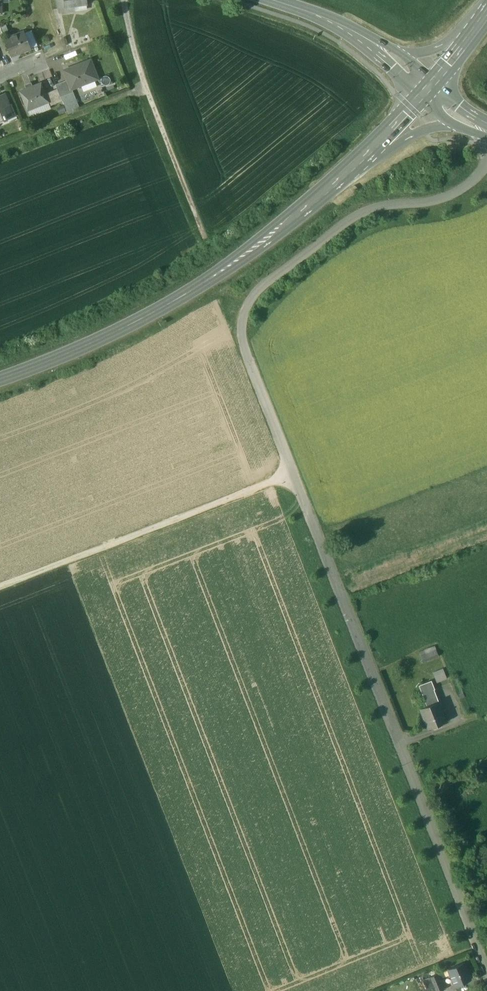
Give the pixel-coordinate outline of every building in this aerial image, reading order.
[(24,31),(5,39),(11,57),(31,49),(24,31)] [(90,60),(64,71),(68,80),(71,88),(97,78),(90,60)] [(68,80),(55,85),(57,89),(60,97),(73,92),(71,88),(68,80)] [(41,83),(20,91),(28,110),(49,102),(46,93),(41,83)] [(57,89),(46,93),(49,102),(51,106),(62,101),(60,97),(57,89)] [(0,95),(0,120),(6,118),(5,116),(13,113),(5,93),(0,95)] [(434,646),(419,653),(420,656),(422,662),(438,656),(434,646)] [(442,669),(432,673),(436,682),(446,679),(442,669)] [(431,681),(418,685),(426,706),(438,702),(433,689),(434,689),(431,681)] [(426,706),(419,709),(427,729),(446,722),(442,713),(440,714),(436,703),(438,703),(438,702),(426,706)] [(463,963),(448,969),(455,985),(470,979),(463,963)] [(423,979),(428,990),(439,990),(443,989),(442,986),(445,985),(442,979),(440,980),(437,973),(423,979)] [(423,979),(418,981),(422,990),(427,990),(423,979)]
